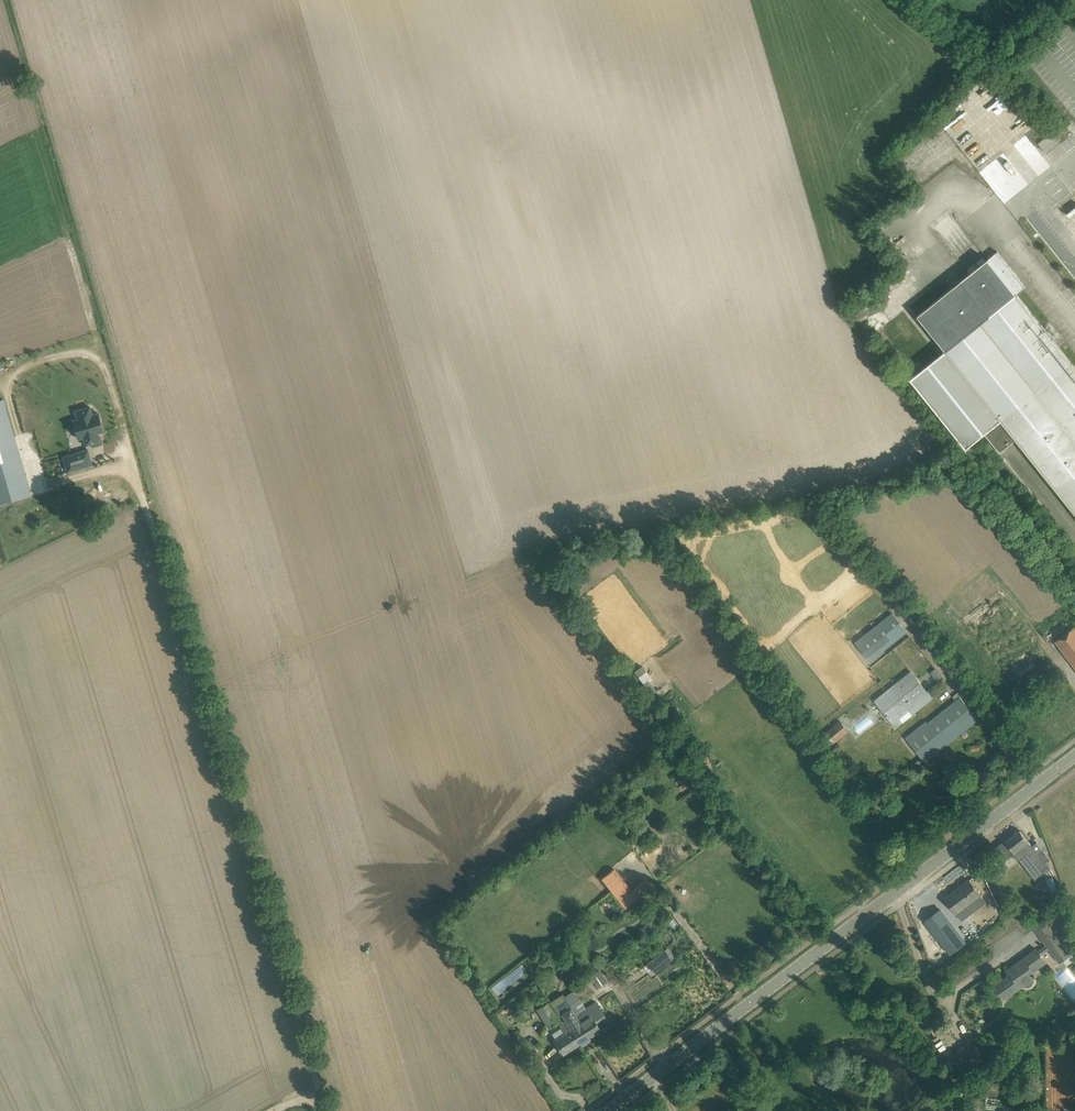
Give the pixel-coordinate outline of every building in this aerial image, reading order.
[(1060,142),(1053,132),(1039,143),(1047,153),(1060,142)] [(911,378),(967,448),(985,433),(1000,452),(1017,440),(1074,512),(1074,366),(1059,347),(1066,341),(1061,335),(1054,340),(1017,294),(1016,293),(1025,286),(998,252),(989,259),(919,315),(947,350),(911,378)] [(0,399),(0,503),(31,494),(4,398),(0,399)] [(78,419),(73,420),(78,438),(83,437),(86,445),(100,441),(97,430),(103,429),(98,413),(92,415),(90,406),(76,410),(78,419)] [(88,449),(71,454),(75,469),(92,464),(88,449)] [(855,643),(870,662),(907,634),(892,614),(855,643)] [(1056,640),(1074,666),(1074,626),(1056,640)] [(875,700),(897,727),(914,713),(910,709),(929,694),(911,671),(875,700)] [(643,684),(651,693),(655,689),(648,680),(643,684)] [(1019,686),(1009,696),(1017,705),(1028,696),(1019,686)] [(908,739),(926,761),(978,719),(960,697),(908,739)] [(841,721),(822,736),(831,746),(849,731),(841,721)] [(1028,841),(1029,841),(1027,839),(1020,830),(1006,841),(1019,857),(1026,851),(1043,873),(1051,868),(1043,858),(1047,854),(1037,842),(1032,846),(1028,841)] [(1054,895),(1059,893),(1052,876),(1047,879),(1054,895)] [(956,890),(945,898),(962,920),(970,914),(964,907),(981,894),(970,879),(960,887),(960,888),(957,890),(956,890)] [(611,887),(624,904),(634,897),(620,880),(611,887)] [(941,909),(925,921),(950,953),(965,941),(941,909)] [(1049,949),(1059,963),(1072,954),(1046,919),(1034,928),(1046,944),(1049,949)] [(1038,950),(1036,947),(1006,970),(1009,974),(994,985),(1005,1000),(1038,975),(1035,971),(1047,962),(1042,955),(1049,949),(1046,944),(1038,950)] [(647,962),(655,973),(672,959),(664,948),(647,962)] [(604,956),(594,962),(599,970),(609,964),(604,956)] [(1065,992),(1074,987),(1074,981),(1069,968),(1056,974),(1065,992)] [(602,972),(592,979),(598,989),(609,982),(602,972)] [(565,996),(564,996),(570,1006),(580,999),(574,990),(565,996)] [(563,993),(549,1002),(558,1017),(562,1015),(565,1020),(566,1019),(571,1028),(580,1043),(581,1046),(592,1039),(590,1036),(576,1014),(572,1007),(571,1007),(570,1006),(564,996),(563,993)] [(576,1014),(590,1036),(601,1029),(597,1022),(606,1016),(596,1001),(586,1008),(576,1014)] [(549,1002),(537,1009),(548,1028),(560,1021),(549,1002)] [(565,1033),(554,1040),(563,1054),(580,1043),(571,1028),(566,1021),(560,1025),(565,1033)]
